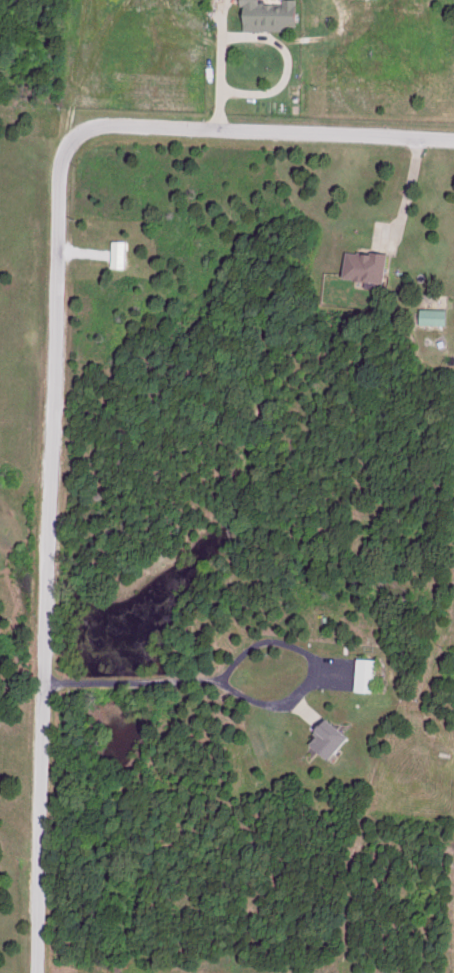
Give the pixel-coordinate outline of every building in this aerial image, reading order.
[(294,28),(293,0),(281,0),(281,2),(255,2),(255,0),(237,0),(237,29),(294,28)] [(383,253),(341,248),(338,276),(364,279),(364,283),(380,284),(383,253)] [(442,308),(416,307),(415,323),(441,324),(442,308)] [(351,690),(371,691),(372,658),(352,657),(351,690)] [(320,759),(342,739),(320,715),(306,728),(312,735),(304,742),(320,759)]
